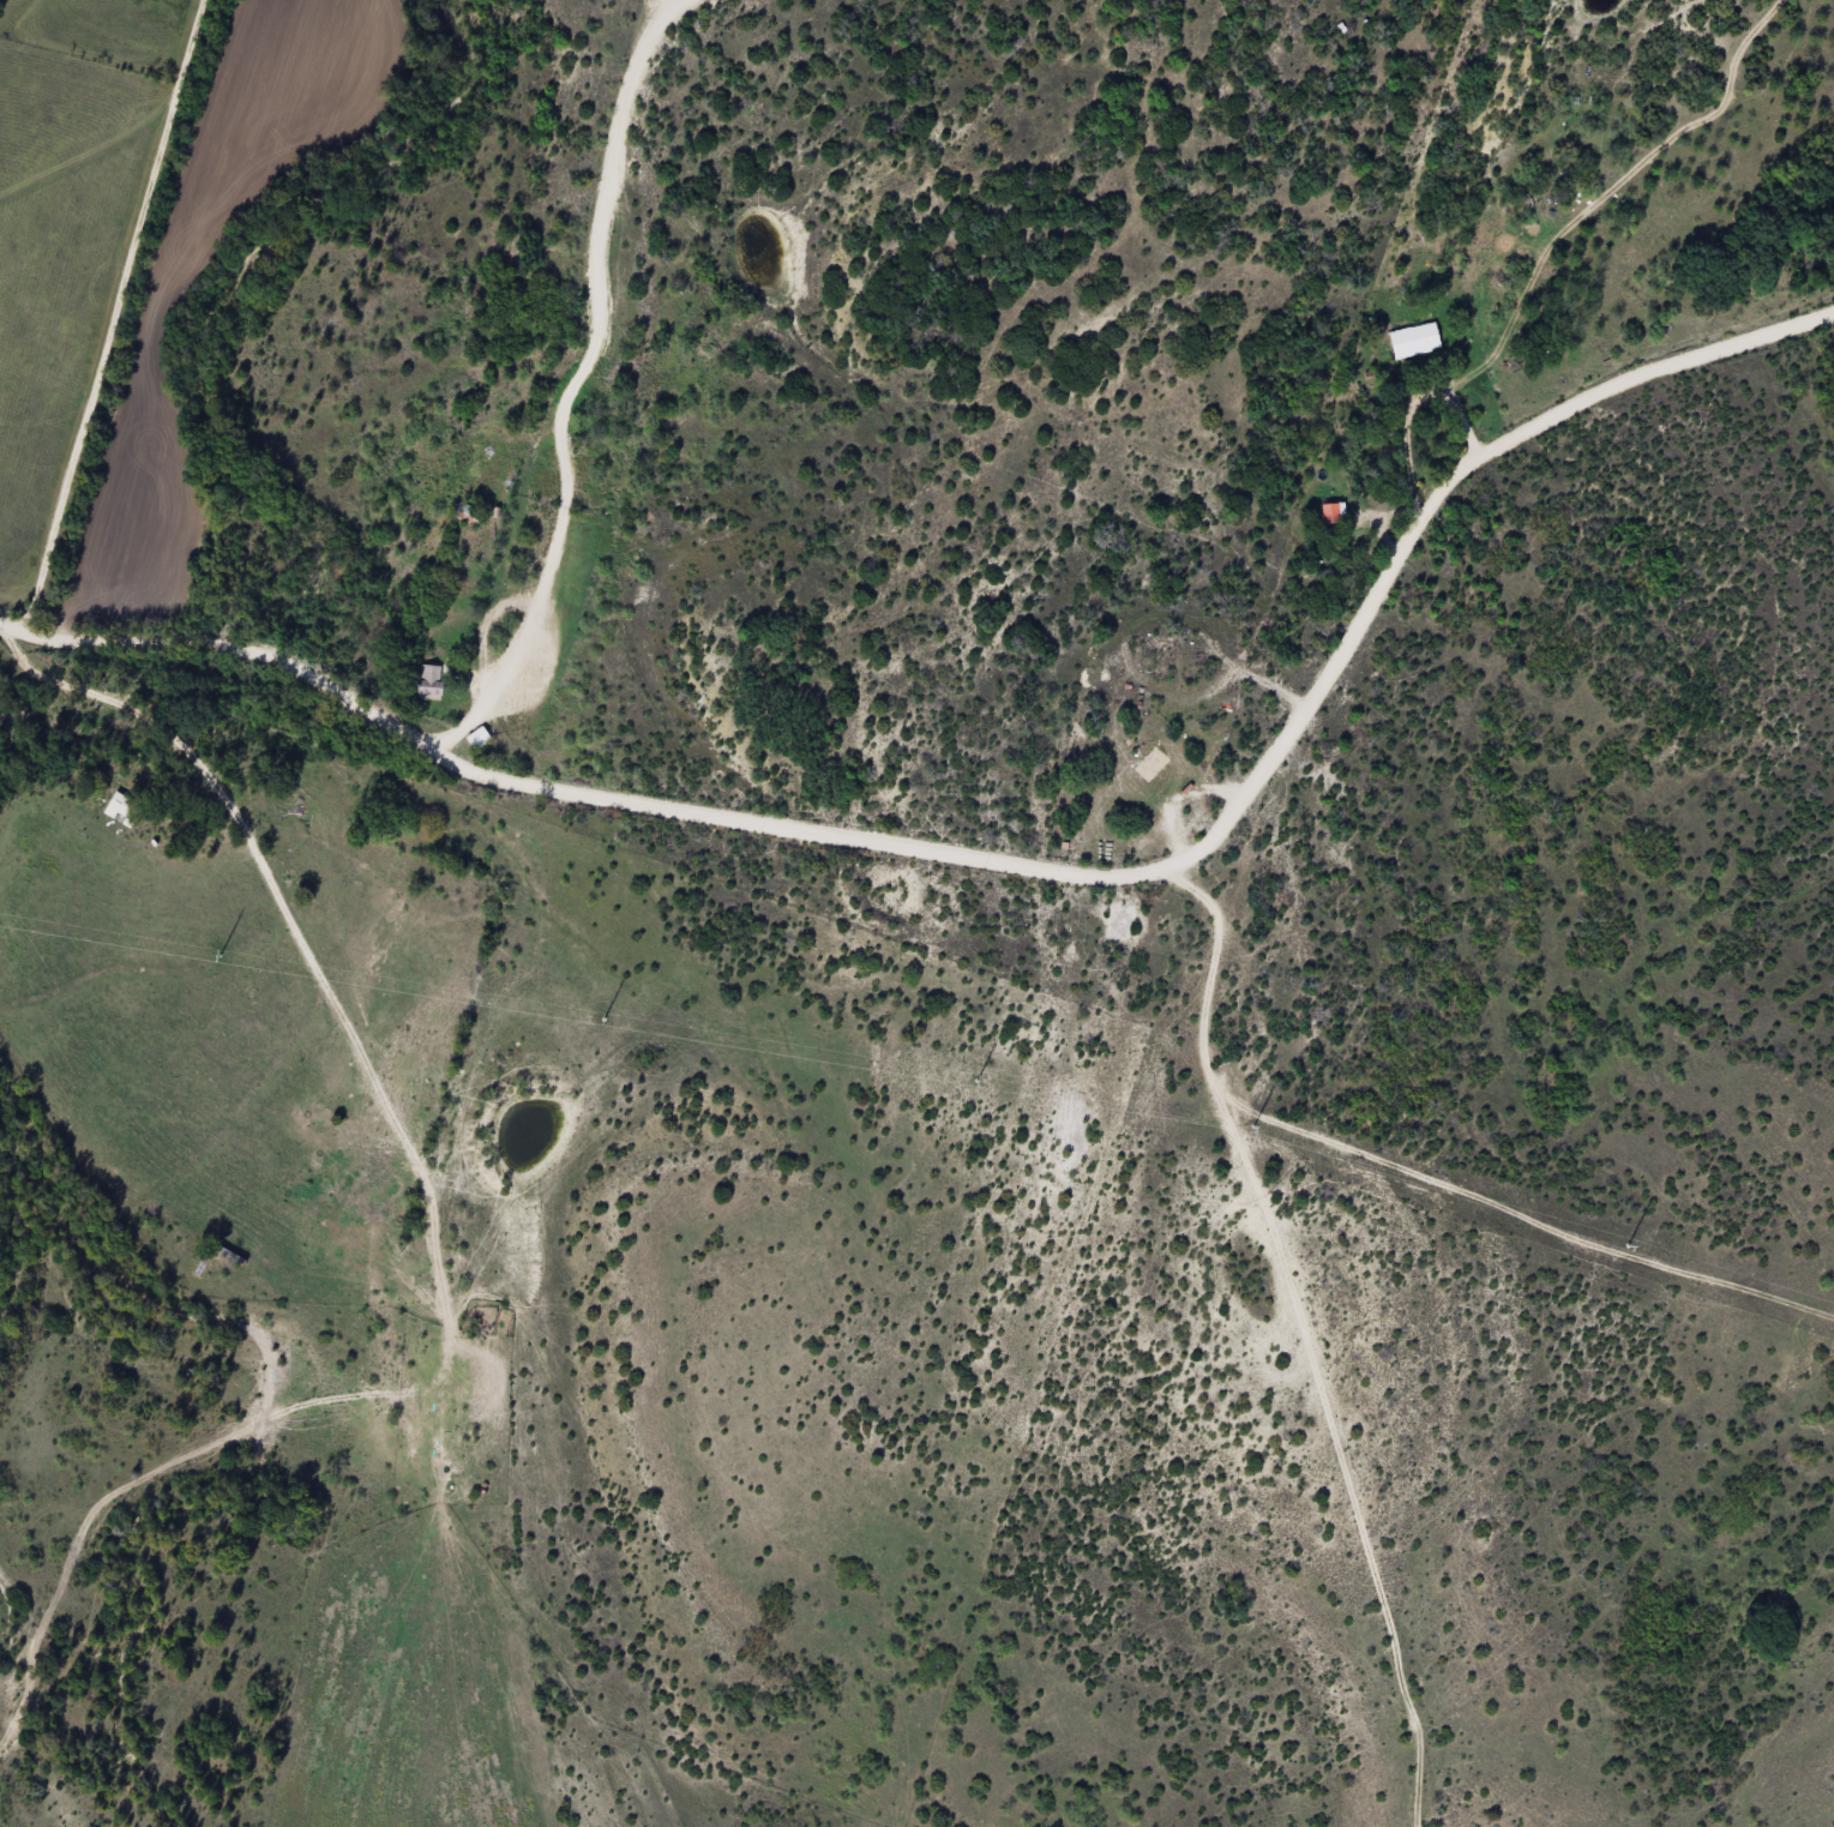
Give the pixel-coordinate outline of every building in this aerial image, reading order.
[(1438,322),(1389,333),(1395,360),(1444,349),(1438,322)] [(1346,504),(1324,504),(1324,524),(1346,524),(1346,504)] [(416,697),(442,701),(447,668),(421,664),(416,697)] [(493,737),(484,726),(467,739),(476,750),(493,737)] [(1134,768),(1149,785),(1174,762),(1159,745),(1134,768)] [(132,830),(146,808),(118,792),(105,814),(132,830)]
